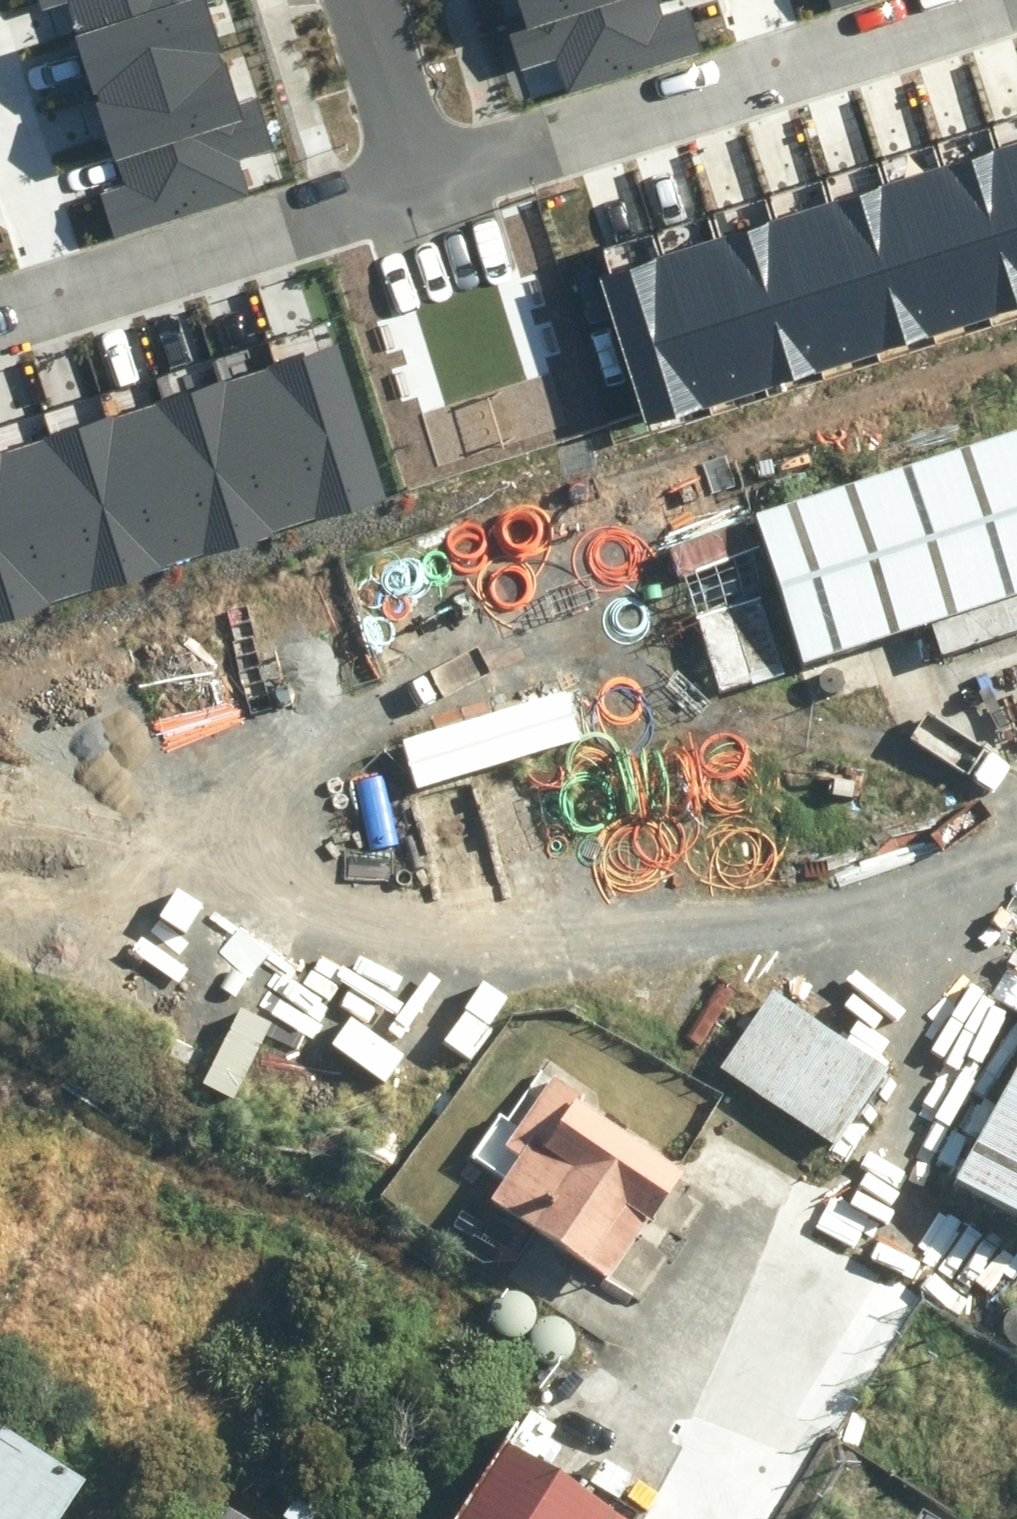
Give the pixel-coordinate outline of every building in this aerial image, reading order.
[(78,38),(202,0),(37,0),(41,11),(67,4),(78,38)] [(207,0),(202,0),(78,38),(95,91),(223,51),(207,0)] [(521,19),(505,24),(521,73),(554,62),(565,98),(702,55),(687,8),(662,16),(657,0),(623,0),(525,31),(521,19)] [(521,19),(525,31),(623,0),(515,0),(521,19)] [(833,14),(879,0),(828,0),(833,14)] [(240,107),(223,51),(95,91),(116,159),(244,119),(240,107)] [(257,102),(240,107),(244,119),(116,159),(124,184),(99,192),(113,239),(250,197),(239,160),(272,150),(257,102)] [(999,152),(1016,209),(1016,146),(999,152)] [(999,152),(944,169),(990,317),(1016,308),(1016,209),(999,152)] [(990,317),(944,169),(887,186),(934,335),(990,317)] [(934,335),(887,186),(831,204),(877,352),(934,335)] [(877,352),(831,204),(774,222),(821,370),(877,352)] [(821,370),(774,222),(719,240),(766,387),(821,370)] [(766,387),(719,240),(659,259),(706,406),(766,387)] [(706,406),(659,259),(599,278),(646,425),(706,406)] [(338,329),(281,346),(330,502),(387,484),(338,329)] [(281,346),(224,364),(272,520),(330,502),(281,346)] [(224,364),(167,382),(215,537),(272,520),(224,364)] [(167,382),(110,399),(158,555),(215,537),(167,382)] [(110,399),(53,417),(101,573),(158,555),(110,399)] [(713,509),(761,658),(1016,575),(1016,410),(713,509)] [(0,433),(0,449),(44,590),(101,573),(53,417),(0,433)] [(44,590),(0,449),(0,604),(44,590)] [(687,518),(614,539),(624,571),(696,550),(687,518)] [(698,556),(628,575),(636,605),(706,586),(698,556)] [(714,587),(649,604),(670,682),(735,664),(714,587)] [(606,720),(584,643),(545,654),(567,731),(606,720)] [(523,681),(359,731),(372,776),(537,726),(523,681)] [(779,987),(726,1064),(841,1142),(893,1065),(779,987)] [(926,1166),(1016,1216),(1016,1000),(926,1166)] [(485,1141),(456,1183),(577,1264),(616,1205),(620,1207),(653,1159),(546,1087),(551,1079),(519,1058),(470,1131),(485,1141)] [(876,1214),(861,1242),(933,1282),(948,1255),(876,1214)] [(1012,1277),(1016,1274),(1016,1249),(981,1227),(967,1250),(1012,1277)] [(81,1476),(0,1423),(0,1518),(53,1518),(81,1476)] [(606,1513),(482,1434),(428,1518),(602,1518),(606,1513)] [(192,1493),(177,1518),(235,1518),(192,1493)] [(287,1518),(318,1518),(322,1512),(301,1498),(287,1518)]
